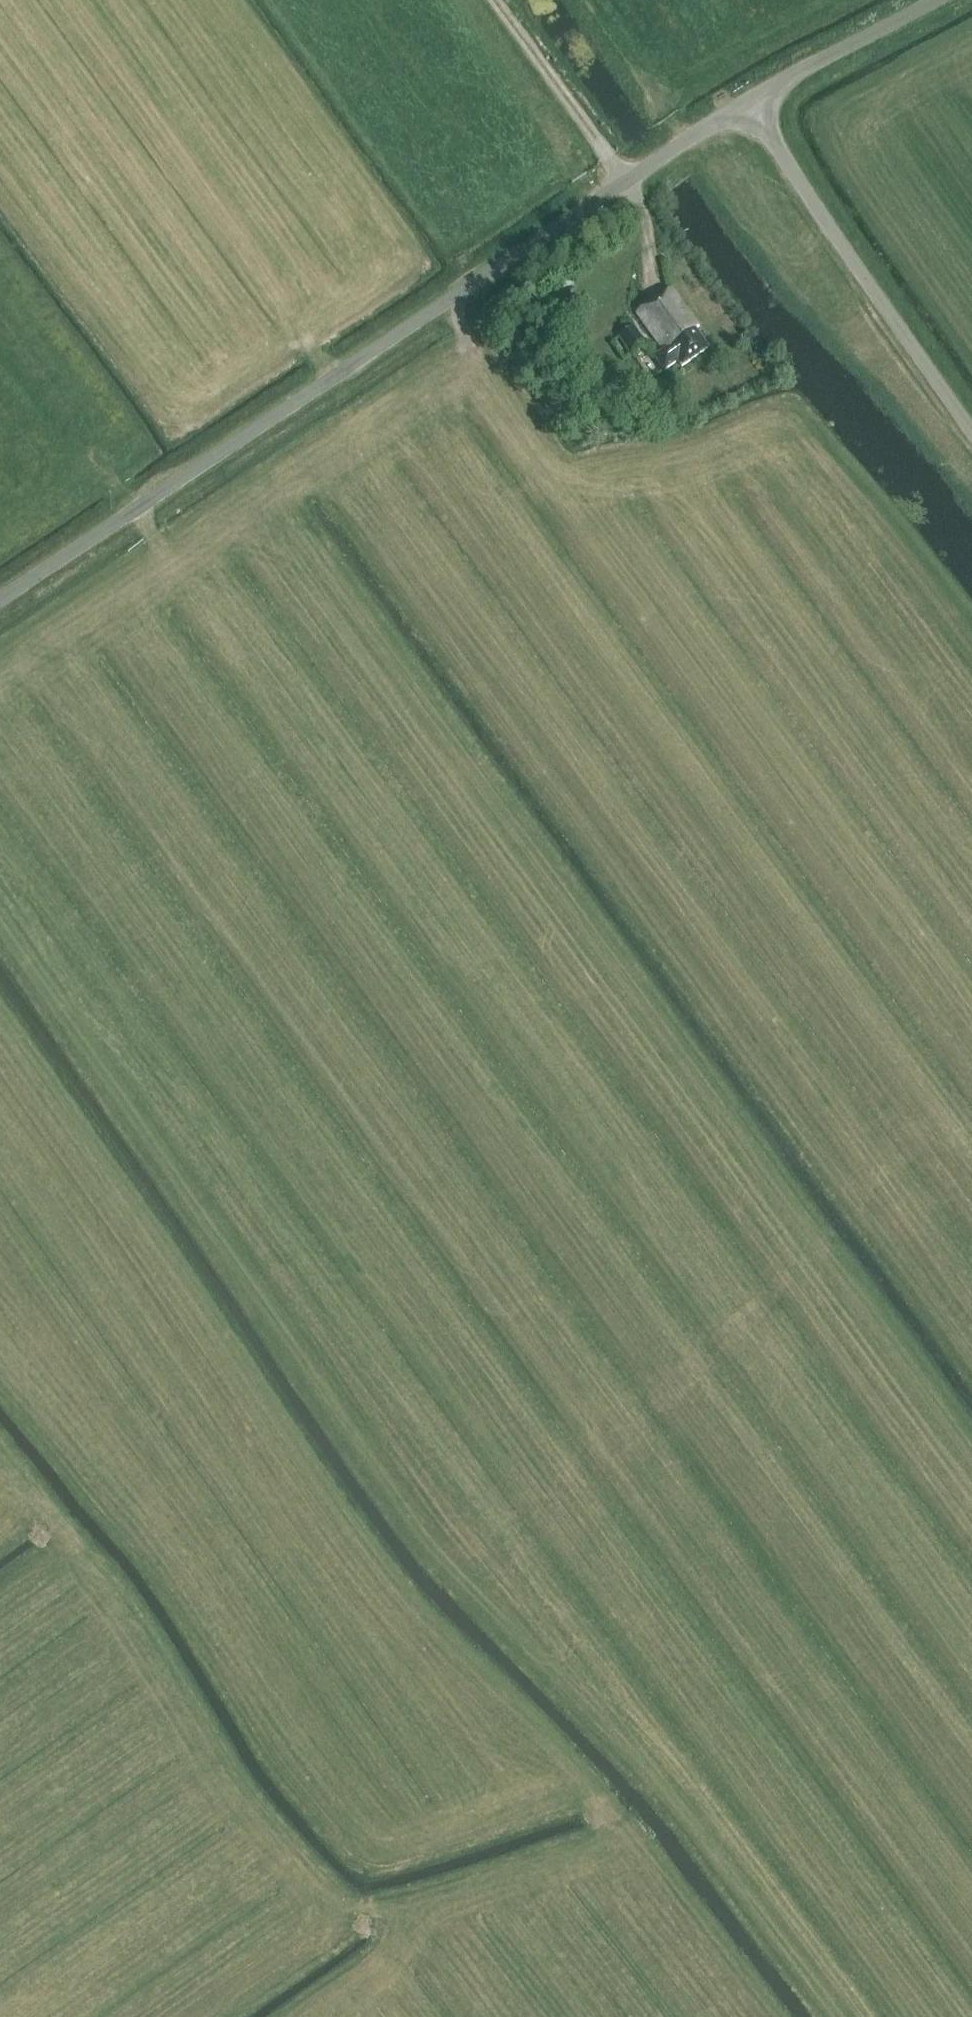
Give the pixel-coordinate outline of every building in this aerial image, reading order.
[(566,275),(559,280),(568,292),(575,287),(566,275)] [(670,291),(636,315),(661,352),(653,357),(664,372),(677,363),(679,367),(705,349),(693,332),(697,329),(670,291)] [(630,326),(616,336),(630,356),(645,346),(630,326)]
